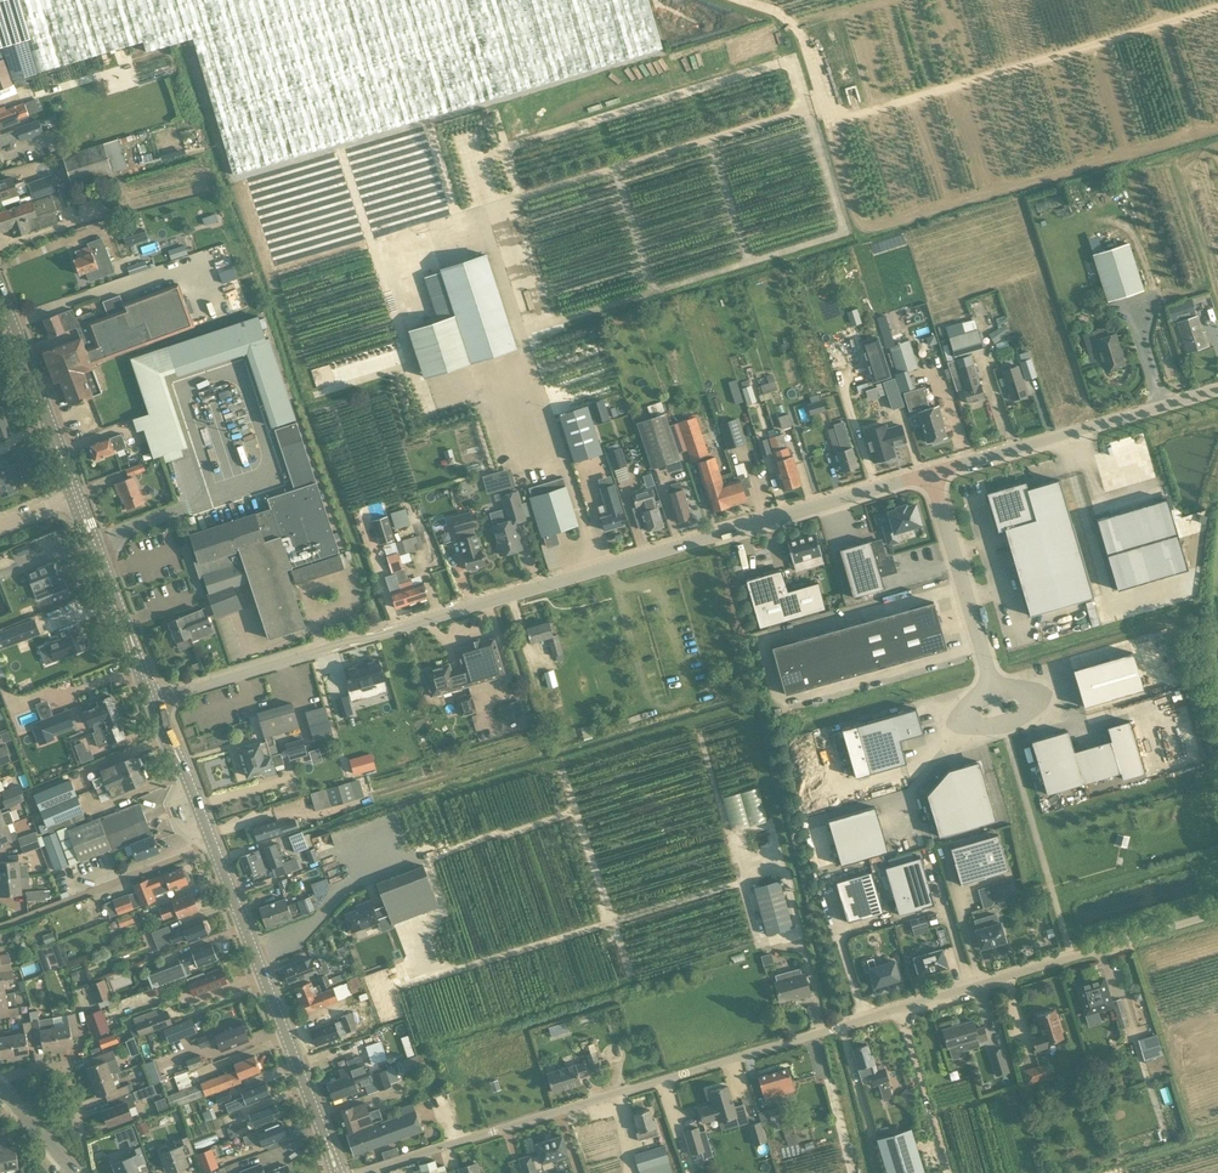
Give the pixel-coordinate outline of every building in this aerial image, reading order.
[(12,80),(142,41),(145,51),(192,38),(232,175),(662,47),(648,0),(0,0),(0,47),(3,46),(2,46),(12,80)] [(13,84),(3,59),(0,60),(0,89),(13,84)] [(38,97),(33,99),(38,111),(42,109),(38,97)] [(19,121),(18,120),(29,116),(23,102),(6,109),(4,105),(0,107),(0,129),(19,121)] [(1,139),(4,145),(16,140),(15,138),(19,137),(20,141),(43,133),(38,120),(16,128),(12,130),(12,129),(0,134),(0,139),(1,139)] [(63,156),(72,185),(112,172),(127,167),(118,139),(103,144),(103,143),(71,153),(63,156)] [(51,193),(56,192),(50,175),(39,178),(44,195),(51,193)] [(0,181),(0,201),(1,200),(3,206),(15,202),(20,200),(18,194),(28,191),(25,184),(24,181),(15,184),(12,177),(0,181)] [(39,178),(28,182),(34,198),(44,195),(39,178)] [(69,189),(58,192),(58,193),(63,208),(74,205),(69,189)] [(0,212),(0,227),(2,232),(10,229),(13,238),(58,223),(54,211),(57,210),(51,193),(44,195),(34,198),(34,200),(21,205),(16,206),(0,212)] [(205,226),(211,223),(209,217),(203,219),(205,226)] [(77,258),(73,259),(79,275),(87,272),(90,280),(115,271),(107,251),(102,238),(88,243),(90,248),(76,254),(77,258)] [(1128,243),(1093,254),(1108,301),(1143,290),(1128,243)] [(168,251),(171,260),(188,254),(185,245),(168,251)] [(439,321),(408,331),(421,371),(423,377),(515,347),(514,344),(485,255),(439,270),(446,293),(451,307),(436,311),(439,321)] [(130,274),(148,268),(145,260),(127,266),(130,274)] [(80,338),(43,352),(53,377),(55,383),(61,380),(70,404),(102,392),(92,363),(155,340),(193,326),(178,283),(166,287),(123,303),(125,309),(107,316),(96,320),(89,323),(89,324),(76,328),(80,338)] [(120,295),(102,302),(107,316),(125,309),(123,303),(120,295)] [(1170,320),(1181,317),(1195,313),(1192,300),(1177,304),(1167,308),(1170,320)] [(44,321),(43,323),(44,325),(46,326),(47,329),(46,329),(45,329),(45,330),(44,330),(44,331),(46,336),(50,337),(76,327),(76,328),(89,324),(89,323),(96,320),(93,311),(75,318),(72,310),(58,315),(58,314),(43,319),(44,321)] [(850,321),(859,318),(857,310),(847,313),(850,321)] [(258,315),(130,358),(149,413),(132,419),(137,431),(143,429),(153,458),(163,454),(166,462),(183,457),(181,449),(188,446),(165,375),(176,371),(178,377),(224,361),(222,356),(267,341),(258,315)] [(1201,337),(1204,336),(1197,315),(1177,322),(1186,352),(1204,347),(1201,337)] [(962,323),(945,328),(956,359),(947,362),(957,392),(964,389),(968,402),(984,398),(971,352),(982,349),(981,347),(984,346),(982,338),(979,339),(976,329),(965,333),(962,323)] [(1010,333),(1005,325),(995,331),(1000,340),(1010,333)] [(1105,370),(1124,364),(1114,334),(1105,337),(1102,328),(1084,334),(1094,363),(1102,360),(1105,370)] [(932,344),(936,343),(934,335),(926,338),(928,343),(932,344)] [(909,340),(904,341),(902,336),(888,340),(890,346),(889,346),(898,374),(907,371),(918,367),(909,340)] [(877,338),(859,344),(873,384),(890,379),(877,338)] [(1018,356),(1020,363),(1019,364),(1025,381),(1036,377),(1028,353),(1018,356)] [(273,426),(296,418),(278,363),(255,371),(273,426)] [(1011,400),(1028,395),(1018,365),(1002,371),(1011,400)] [(903,393),(913,390),(907,371),(898,374),(895,375),(901,393),(903,393)] [(768,383),(761,385),(763,394),(765,401),(771,399),(769,392),(777,389),(773,374),(766,376),(768,383)] [(886,395),(891,412),(903,408),(894,380),(875,386),(879,398),(886,395)] [(756,402),(751,385),(742,388),(747,405),(756,402)] [(735,404),(742,402),(738,387),(731,389),(735,404)] [(913,390),(903,393),(909,411),(918,409),(928,442),(932,441),(934,443),(942,441),(944,437),(946,437),(941,419),(942,418),(938,406),(930,409),(923,387),(913,390)] [(712,400),(716,411),(723,409),(719,397),(712,400)] [(604,399),(590,403),(596,423),(610,419),(604,399)] [(811,414),(825,410),(822,400),(808,404),(811,414)] [(665,413),(661,401),(647,406),(651,418),(636,422),(652,469),(680,459),(678,453),(669,425),(665,413)] [(559,414),(574,461),(603,452),(588,405),(559,414)] [(10,433),(1,409),(0,409),(0,437),(10,433)] [(778,417),(782,430),(792,426),(788,414),(778,417)] [(691,418),(669,425),(678,453),(687,450),(691,462),(709,455),(696,416),(691,418)] [(728,448),(745,443),(737,418),(720,424),(728,448)] [(209,594),(233,586),(250,580),(269,638),(305,626),(286,569),(291,567),(296,584),(345,568),(316,481),(297,422),(274,429),(280,447),(294,488),(267,497),(270,508),(190,534),(200,563),(202,562),(206,574),(203,575),(209,594)] [(851,447),(848,436),(844,422),(843,422),(833,424),(838,439),(842,450),(837,452),(842,471),(858,467),(852,447),(851,447)] [(892,446),(896,444),(905,442),(900,425),(887,429),(885,425),(864,431),(873,462),(879,460),(880,462),(890,459),(889,457),(895,455),(892,446)] [(774,429),(767,431),(769,438),(776,436),(774,429)] [(121,434),(92,445),(94,450),(92,451),(96,460),(104,457),(129,447),(125,438),(123,439),(121,434)] [(769,438),(773,452),(776,461),(773,461),(782,490),(792,487),(783,459),(776,436),(769,438)] [(767,438),(758,441),(762,455),(771,453),(767,438)] [(621,447),(607,451),(613,470),(627,465),(621,447)] [(150,453),(143,455),(145,461),(152,459),(150,453)] [(712,480),(721,477),(715,456),(697,462),(712,511),(722,508),(717,489),(715,490),(712,480)] [(783,459),(792,487),(801,484),(792,456),(783,459)] [(15,483),(17,489),(24,487),(22,481),(28,478),(22,461),(9,466),(6,459),(0,462),(0,484),(1,484),(1,485),(10,481),(9,477),(12,476),(15,483)] [(125,469),(129,476),(145,470),(143,462),(125,469)] [(723,484),(721,477),(712,480),(715,490),(717,489),(722,508),(730,505),(746,500),(745,496),(750,494),(748,487),(752,486),(749,476),(745,477),(744,473),(736,475),(738,480),(723,484)] [(495,474),(482,478),(485,485),(490,483),(493,493),(515,487),(512,477),(497,481),(495,474)] [(127,508),(144,502),(134,477),(115,484),(119,494),(121,493),(127,508)] [(528,488),(532,498),(531,498),(543,535),(547,547),(558,543),(555,532),(579,524),(568,487),(567,487),(564,477),(528,488)] [(1030,615),(1094,597),(1059,480),(1028,489),(1026,482),(987,493),(998,531),(1005,529),(1030,615)] [(691,517),(683,489),(680,482),(672,485),(674,492),(668,494),(677,522),(691,517)] [(604,516),(601,517),(605,530),(622,525),(619,516),(618,512),(622,511),(614,484),(610,485),(602,488),(604,496),(603,497),(606,505),(609,515),(604,516)] [(651,488),(632,493),(636,507),(633,508),(639,529),(646,527),(647,531),(663,526),(660,516),(657,507),(662,505),(660,499),(655,501),(651,488)] [(515,492),(501,497),(508,521),(492,526),(500,554),(521,548),(513,522),(524,519),(523,517),(529,516),(525,503),(520,505),(515,492)] [(1167,498),(1132,508),(1153,579),(1188,569),(1167,498)] [(921,524),(915,504),(889,512),(892,524),(883,526),(888,544),(898,541),(895,531),(921,524)] [(391,513),(392,516),(395,527),(410,523),(405,509),(391,513)] [(1131,509),(1097,519),(1117,589),(1152,579),(1131,509)] [(471,571),(478,569),(478,566),(485,564),(480,549),(475,534),(473,527),(474,527),(469,512),(451,517),(456,532),(457,532),(459,539),(463,554),(467,569),(469,569),(471,571)] [(380,544),(395,540),(387,516),(372,520),(380,544)] [(821,555),(822,554),(816,533),(787,542),(793,563),(806,559),(809,567),(823,563),(821,555)] [(419,535),(396,542),(398,552),(387,556),(386,556),(393,575),(395,575),(397,581),(399,587),(403,586),(409,603),(428,597),(423,582),(413,585),(410,577),(407,578),(400,555),(407,552),(423,548),(419,535)] [(896,572),(891,553),(885,555),(880,540),(871,543),(871,540),(839,549),(853,597),(885,588),(881,576),(896,572)] [(398,552),(396,542),(384,546),(387,556),(398,552)] [(38,570),(28,574),(38,600),(67,588),(64,579),(66,578),(60,561),(46,566),(47,567),(38,570)] [(788,591),(781,569),(746,580),(760,628),(826,609),(818,582),(788,591)] [(399,587),(397,581),(388,584),(396,608),(409,603),(403,586),(399,587)] [(207,594),(209,597),(216,617),(241,608),(236,594),(233,586),(209,594),(207,594)] [(934,601),(772,647),(785,694),(947,649),(934,601)] [(204,608),(169,622),(176,641),(190,635),(192,640),(214,632),(204,608)] [(1106,625),(1122,618),(1119,612),(1103,619),(1106,625)] [(549,621),(526,628),(530,642),(548,637),(553,656),(563,654),(557,634),(553,635),(549,621)] [(63,642),(50,647),(55,661),(68,655),(68,656),(69,656),(88,649),(87,646),(89,645),(86,636),(84,637),(78,622),(59,630),(62,638),(63,642)] [(0,634),(0,636),(5,648),(25,640),(20,626),(0,634)] [(457,649),(462,667),(463,672),(452,675),(449,664),(431,669),(431,668),(422,670),(424,680),(426,679),(431,696),(504,675),(493,639),(457,649)] [(1133,652),(1073,670),(1084,706),(1143,689),(1133,652)] [(359,665),(344,669),(349,684),(346,685),(350,695),(365,691),(366,694),(386,688),(379,661),(378,659),(359,665)] [(194,671),(202,668),(199,662),(192,665),(194,671)] [(552,672),(551,672),(544,674),(548,688),(555,686),(552,672)] [(1171,706),(1182,703),(1185,714),(1189,713),(1184,689),(1168,693),(1171,706)] [(461,716),(476,712),(477,712),(472,693),(456,698),(461,716)] [(109,696),(108,694),(101,697),(102,699),(89,704),(91,708),(83,711),(89,726),(93,725),(96,732),(94,733),(99,747),(125,737),(120,723),(122,723),(111,696),(109,696)] [(347,696),(336,699),(341,716),(352,713),(347,696)] [(498,706),(499,707),(503,721),(525,715),(520,700),(498,706)] [(250,751),(275,744),(273,735),(300,727),(292,701),(257,712),(264,738),(265,737),(266,741),(262,742),(262,741),(239,748),(247,776),(257,774),(250,751)] [(916,708),(841,728),(855,777),(907,763),(899,739),(923,733),(916,708)] [(68,710),(32,723),(37,737),(73,724),(68,710)] [(328,720),(310,724),(314,739),(332,734),(328,720)] [(1122,779),(1145,772),(1129,720),(1107,727),(1111,740),(1074,751),(1068,730),(1031,741),(1046,794),(1120,772),(1122,779)] [(584,740),(592,737),(589,725),(581,728),(584,740)] [(12,730),(2,733),(5,741),(14,738),(12,730)] [(308,755),(307,751),(303,738),(285,743),(290,760),(308,755)] [(83,742),(74,746),(77,755),(87,752),(83,742)] [(278,753),(275,744),(250,751),(257,774),(265,771),(266,775),(275,773),(273,767),(284,763),(281,753),(278,753)] [(8,753),(5,745),(0,747),(0,756),(8,753)] [(8,753),(0,756),(0,765),(8,762),(11,761),(8,753)] [(371,754),(349,760),(353,776),(376,769),(371,754)] [(92,780),(95,787),(140,769),(139,767),(142,766),(138,758),(136,759),(135,756),(110,767),(109,766),(99,770),(102,776),(92,780)] [(939,836),(996,819),(979,761),(948,770),(927,795),(939,836)] [(140,769),(95,787),(99,795),(109,791),(112,798),(121,794),(120,792),(146,782),(144,779),(147,778),(143,770),(141,771),(140,769)] [(40,810),(77,795),(70,779),(33,794),(40,810)] [(350,781),(327,788),(332,806),(355,798),(350,781)] [(19,793),(23,791),(20,784),(1,791),(4,799),(19,793)] [(322,805),(317,790),(305,794),(309,809),(322,805)] [(19,793),(4,799),(4,800),(2,800),(5,808),(22,801),(19,793)] [(84,811),(77,795),(40,810),(47,826),(50,833),(81,820),(78,813),(84,811)] [(111,851),(131,844),(131,843),(152,835),(140,802),(99,818),(67,829),(80,861),(111,849),(111,851)] [(876,806),(827,820),(841,865),(889,851),(876,806)] [(14,822),(10,810),(2,813),(0,809),(0,827),(14,822)] [(258,842),(281,834),(282,835),(298,830),(295,819),(278,824),(276,818),(253,825),(258,842)] [(0,827),(0,845),(16,839),(16,838),(16,836),(17,836),(16,831),(10,834),(6,825),(14,822),(0,827)] [(40,839),(39,836),(37,837),(35,831),(17,838),(20,846),(40,839)] [(41,835),(39,836),(40,839),(43,846),(44,845),(54,871),(70,865),(57,831),(42,837),(41,835)] [(308,847),(302,831),(289,836),(295,852),(308,847)] [(960,883),(961,884),(962,884),(984,877),(984,878),(985,877),(1008,870),(998,834),(950,848),(955,862),(954,862),(954,863),(955,863),(960,883)] [(1128,837),(1118,834),(1116,843),(1126,846),(1128,837)] [(159,851),(153,836),(131,844),(137,860),(159,851)] [(43,846),(40,839),(20,846),(23,853),(40,847),(40,846),(43,846)] [(279,854),(282,853),(279,842),(241,856),(248,876),(253,874),(258,872),(255,862),(265,858),(265,860),(279,854)] [(314,849),(307,851),(311,863),(318,860),(314,849)] [(286,862),(282,853),(279,854),(265,860),(265,858),(255,862),(258,872),(260,872),(272,867),(275,876),(291,870),(291,869),(298,867),(295,858),(286,862)] [(2,878),(21,876),(19,855),(8,856),(9,861),(0,861),(0,870),(2,870),(2,878)] [(885,868),(891,889),(927,879),(920,857),(885,868)] [(147,879),(134,884),(142,905),(155,900),(153,895),(189,882),(190,879),(188,874),(186,873),(184,874),(181,867),(147,880),(147,879)] [(389,916),(393,925),(439,908),(424,867),(377,884),(386,906),(374,911),(370,899),(360,903),(362,909),(346,915),(352,933),(379,923),(378,920),(389,916)] [(871,872),(836,882),(848,921),(883,911),(871,872)] [(21,876),(2,878),(3,886),(0,887),(0,894),(0,896),(22,894),(22,888),(30,887),(29,876),(21,877),(21,876)] [(285,898),(260,907),(267,926),(292,917),(302,913),(313,909),(313,908),(319,905),(330,888),(326,878),(311,884),(315,896),(312,897),(309,898),(309,897),(297,901),(288,905),(285,898)] [(927,879),(891,889),(899,915),(923,907),(923,908),(934,904),(927,879)] [(766,935),(792,927),(779,880),(753,887),(766,935)] [(1012,880),(978,889),(983,907),(991,905),(994,900),(993,896),(1014,890),(1012,880)] [(44,891),(44,890),(26,891),(27,900),(45,899),(44,891)] [(118,913),(132,908),(127,894),(113,900),(118,913)] [(179,917),(198,910),(192,894),(173,901),(174,904),(160,909),(163,918),(177,912),(179,917)] [(121,927),(135,922),(132,914),(118,919),(121,927)] [(996,914),(974,920),(977,929),(976,930),(976,929),(975,930),(975,931),(975,930),(980,947),(980,948),(981,948),(1005,941),(1006,941),(1005,940),(1000,923),(1001,923),(1000,922),(999,922),(999,923),(998,923),(996,914)] [(924,916),(910,920),(912,929),(927,925),(924,916)] [(189,942),(208,935),(207,933),(209,929),(207,923),(203,922),(202,919),(183,927),(183,929),(170,934),(167,926),(152,932),(158,948),(187,937),(189,942)] [(21,935),(19,931),(15,930),(11,932),(10,936),(12,940),(16,941),(20,939),(21,935)] [(53,932),(42,936),(45,943),(56,939),(53,932)] [(155,987),(157,987),(191,974),(187,965),(196,962),(198,966),(217,958),(211,943),(192,951),(193,953),(179,958),(176,950),(145,962),(155,987)] [(919,976),(922,975),(929,972),(929,973),(936,971),(936,970),(944,968),(946,968),(945,966),(941,950),(940,948),(938,949),(916,955),(914,956),(914,958),(915,958),(916,964),(914,965),(916,972),(918,971),(919,973),(919,976)] [(766,964),(775,961),(773,952),(763,954),(766,964)] [(13,970),(10,954),(0,956),(0,972),(13,970)] [(326,973),(327,974),(331,972),(326,961),(323,959),(320,958),(320,957),(308,962),(307,959),(283,969),(289,982),(313,973),(317,971),(319,976),(326,973)] [(873,958),(867,960),(874,986),(900,979),(894,961),(876,966),(873,958)] [(221,968),(205,974),(204,972),(187,978),(188,980),(187,981),(192,994),(205,989),(205,991),(226,982),(221,968)] [(775,982),(777,991),(780,1001),(798,996),(798,997),(810,994),(804,974),(801,974),(800,968),(775,975),(776,981),(775,982)] [(76,969),(70,972),(73,979),(79,976),(76,969)] [(0,972),(0,995),(6,994),(3,979),(8,978),(14,977),(13,970),(0,972)] [(333,987),(320,992),(317,984),(313,986),(311,981),(295,988),(299,1000),(298,1001),(303,1013),(345,997),(344,996),(351,993),(359,991),(357,986),(361,984),(358,976),(346,980),(347,982),(340,985),(333,988),(333,987)] [(1111,1006),(1103,978),(1077,986),(1086,1014),(1111,1006)] [(89,985),(96,1003),(112,997),(105,979),(89,985)] [(163,992),(160,986),(148,990),(151,996),(163,992)] [(0,995),(0,1017),(19,1014),(18,1006),(8,1008),(7,1000),(15,998),(15,992),(6,994),(0,995)] [(1121,998),(1111,1001),(1120,1028),(1129,1026),(1121,998)] [(31,1021),(35,1044),(42,1042),(44,1050),(52,1049),(52,1053),(59,1051),(55,1028),(54,1028),(53,1017),(39,1019),(37,1009),(29,1011),(31,1021)] [(107,1031),(101,1013),(99,1009),(86,1014),(93,1036),(107,1031)] [(134,1018),(136,1023),(129,1025),(134,1037),(172,1023),(167,1011),(157,1014),(155,1010),(134,1018)] [(1063,1038),(1054,1010),(1037,1015),(1043,1034),(1031,1038),(1035,1050),(1047,1047),(1046,1043),(1063,1038)] [(340,1017),(346,1033),(357,1028),(351,1012),(340,1017)] [(55,1028),(59,1051),(67,1050),(66,1047),(74,1045),(72,1036),(79,1035),(75,1013),(67,1015),(69,1025),(55,1028)] [(163,1029),(168,1043),(197,1032),(191,1018),(163,1029)] [(973,1020),(960,1024),(942,1030),(948,1048),(977,1039),(978,1042),(987,1039),(983,1027),(976,1029),(973,1020)] [(11,1035),(15,1059),(23,1058),(22,1054),(29,1052),(28,1045),(35,1044),(31,1021),(23,1022),(25,1033),(11,1035)] [(197,1037),(201,1047),(213,1043),(218,1041),(222,1051),(249,1040),(242,1021),(214,1032),(214,1031),(197,1037)] [(334,1021),(310,1030),(315,1045),(340,1036),(334,1021)] [(15,1059),(11,1035),(10,1030),(4,1031),(5,1036),(0,1037),(0,1057),(0,1058),(7,1057),(8,1061),(15,1059)] [(99,1039),(102,1048),(119,1042),(116,1033),(99,1039)] [(1153,1061),(1152,1058),(1163,1055),(1157,1035),(1139,1040),(1146,1063),(1153,1061)] [(134,1038),(126,1041),(129,1049),(137,1046),(134,1038)] [(372,1064),(384,1060),(388,1058),(384,1045),(382,1041),(381,1041),(365,1046),(372,1064)] [(600,1068),(595,1052),(593,1043),(583,1046),(591,1071),(600,1068)] [(867,1044),(853,1049),(859,1068),(861,1078),(870,1075),(873,1087),(879,1085),(883,1100),(893,1097),(885,1068),(884,1068),(883,1065),(880,1063),(875,1065),(874,1062),(873,1062),(867,1044)] [(1002,1049),(989,1053),(996,1076),(1009,1071),(1002,1049)] [(85,1076),(88,1083),(117,1073),(120,1071),(113,1050),(92,1057),(94,1064),(86,1067),(89,1074),(85,1076)] [(185,1058),(189,1070),(189,1071),(203,1065),(199,1053),(185,1058)] [(421,1053),(402,1060),(406,1071),(425,1064),(421,1053)] [(171,1108),(205,1095),(241,1081),(240,1077),(260,1069),(255,1055),(234,1063),(237,1070),(167,1096),(171,1108)] [(341,1077),(328,1082),(334,1099),(357,1091),(356,1087),(354,1083),(360,1081),(361,1085),(364,1084),(368,1094),(386,1088),(391,1086),(390,1084),(385,1070),(385,1069),(379,1071),(373,1073),(374,1075),(369,1076),(366,1067),(364,1061),(339,1070),(341,1076),(341,1077)] [(550,1084),(552,1092),(581,1083),(579,1077),(588,1074),(584,1062),(575,1065),(575,1064),(546,1073),(549,1081),(548,1081),(549,1084),(550,1084)] [(1049,1077),(1045,1064),(1023,1070),(1027,1084),(1049,1077)] [(777,1071),(758,1077),(764,1098),(784,1092),(794,1089),(792,1081),(788,1068),(777,1071)] [(119,1079),(117,1073),(88,1083),(91,1090),(95,1089),(97,1096),(105,1093),(108,1100),(129,1092),(126,1084),(116,1088),(113,1081),(119,1079)] [(162,1081),(159,1074),(149,1078),(152,1084),(153,1084),(162,1081)] [(501,1089),(498,1079),(489,1082),(492,1092),(501,1089)] [(241,1090),(244,1096),(225,1103),(229,1112),(247,1105),(270,1095),(265,1081),(241,1090)] [(116,1105),(103,1110),(108,1125),(132,1116),(129,1107),(136,1105),(133,1099),(136,1098),(137,1100),(156,1093),(153,1084),(152,1084),(134,1091),(114,1098),(116,1105)] [(734,1106),(727,1086),(710,1091),(713,1103),(698,1108),(703,1122),(717,1118),(718,1121),(736,1115),(739,1124),(748,1121),(742,1104),(734,1106)] [(218,1104),(232,1099),(228,1088),(214,1093),(218,1104)] [(909,1104),(913,1099),(916,1097),(906,1088),(900,1095),(909,1104)] [(339,1111),(340,1114),(336,1115),(340,1124),(343,1123),(347,1132),(372,1123),(372,1122),(382,1119),(379,1108),(368,1112),(365,1102),(339,1111)] [(255,1127),(279,1118),(273,1103),(249,1112),(255,1127)] [(204,1111),(206,1119),(216,1117),(214,1108),(204,1111)] [(634,1113),(639,1132),(636,1132),(638,1141),(659,1134),(656,1127),(657,1127),(654,1118),(652,1119),(649,1109),(634,1113)] [(403,1114),(347,1134),(355,1154),(385,1143),(411,1134),(421,1130),(414,1110),(403,1114)] [(235,1125),(238,1134),(250,1129),(246,1120),(235,1125)] [(148,1128),(145,1121),(136,1124),(139,1131),(148,1128)] [(280,1122),(257,1131),(243,1136),(247,1146),(260,1140),(262,1146),(286,1137),(280,1122)] [(766,1142),(760,1123),(749,1127),(754,1145),(766,1142)] [(132,1126),(124,1129),(130,1145),(138,1142),(132,1126)] [(698,1127),(684,1131),(690,1154),(702,1151),(698,1137),(700,1136),(698,1127)] [(793,1127),(785,1130),(790,1144),(798,1140),(793,1127)] [(879,1139),(889,1172),(922,1172),(909,1130),(879,1139)] [(6,1135),(0,1136),(6,1169),(19,1167),(16,1146),(8,1147),(6,1135)] [(536,1144),(539,1155),(531,1158),(531,1155),(519,1159),(523,1172),(539,1172),(545,1171),(544,1169),(553,1166),(551,1159),(556,1157),(557,1160),(565,1157),(565,1155),(566,1154),(567,1154),(567,1153),(562,1136),(562,1135),(560,1135),(560,1136),(552,1138),(545,1140),(537,1143),(535,1143),(536,1144)] [(180,1146),(170,1150),(169,1147),(166,1146),(160,1148),(159,1150),(160,1153),(160,1154),(167,1172),(187,1165),(184,1155),(192,1152),(187,1138),(178,1141),(180,1146)] [(665,1145),(634,1154),(640,1172),(673,1172),(665,1145)] [(112,1164),(116,1172),(139,1172),(147,1170),(145,1163),(139,1148),(129,1152),(131,1157),(112,1164)] [(212,1149),(198,1154),(204,1172),(218,1167),(212,1149)] [(156,1160),(151,1162),(153,1170),(159,1169),(156,1160)] [(419,1169),(420,1172),(447,1172),(444,1165),(437,1167),(435,1160),(418,1164),(420,1169),(419,1169)] [(476,1162),(458,1169),(459,1172),(480,1172),(476,1162)] [(261,1164),(241,1172),(242,1172),(264,1172),(261,1164)]
